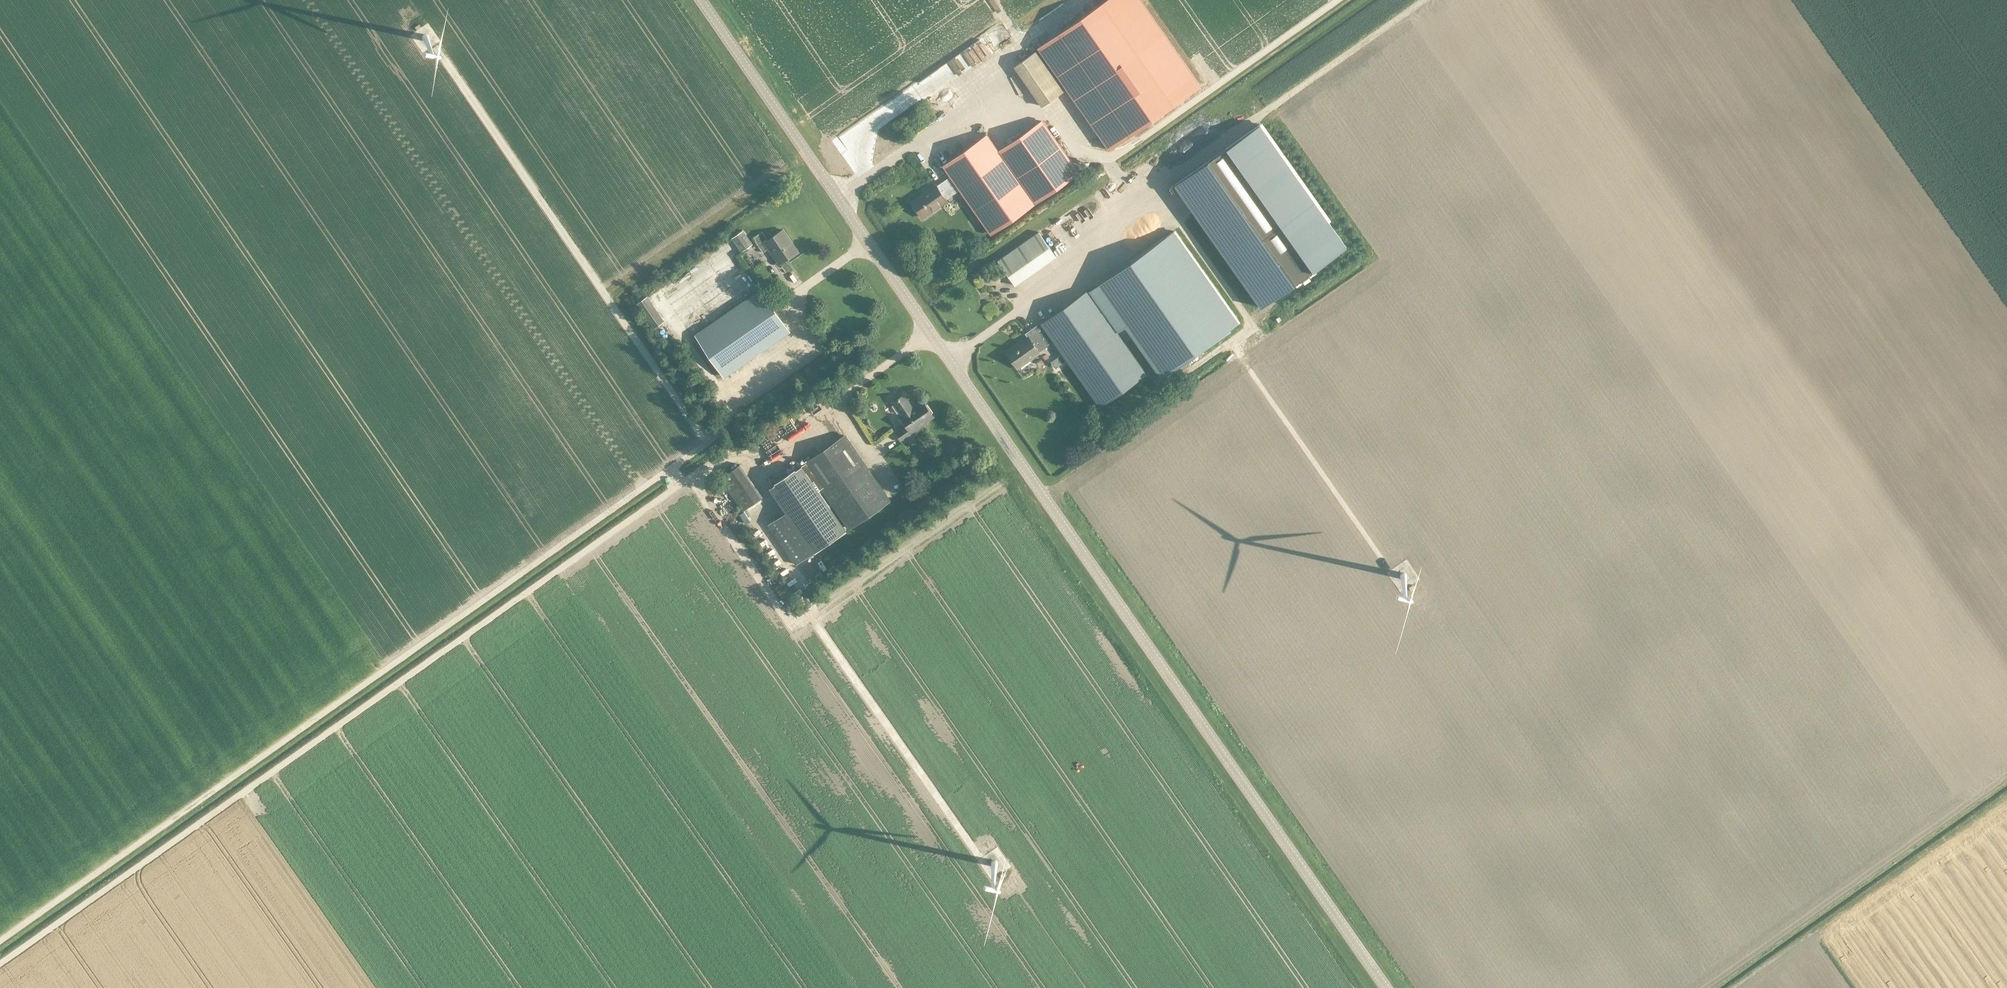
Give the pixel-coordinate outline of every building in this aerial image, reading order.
[(1109,150),(1201,86),(1140,0),(1105,0),(1038,47),(1109,150)] [(1036,51),(1015,66),(1043,106),(1064,91),(1036,51)] [(944,167),(951,177),(959,189),(990,233),(1078,171),(1043,121),(999,152),(988,135),(944,167)] [(1173,186),(1259,309),(1344,249),(1258,126),(1173,186)] [(959,189),(951,177),(937,187),(936,185),(929,190),(928,188),(922,192),(923,193),(912,201),(923,217),(947,201),(946,199),(959,189)] [(1102,189),(1097,192),(1102,203),(1107,200),(1102,189)] [(743,230),(732,238),(742,252),(753,244),(743,230)] [(761,249),(767,245),(779,264),(798,251),(783,230),(768,240),(762,232),(753,238),(761,249)] [(1113,324),(1121,334),(1127,330),(1161,377),(1238,323),(1173,231),(1130,261),(1154,296),(1113,324)] [(1056,256),(1039,232),(998,261),(1015,285),(1056,256)] [(723,376),(729,372),(789,331),(761,291),(701,332),(695,336),(723,376)] [(1043,324),(1045,327),(1054,340),(1100,406),(1145,374),(1087,292),(1043,324)] [(1006,352),(1012,360),(1017,367),(1020,364),(1021,366),(1022,366),(1021,364),(1029,358),(1031,360),(1041,353),(1040,351),(1054,340),(1045,327),(1030,338),(1028,337),(1006,352)] [(896,432),(902,441),(920,428),(919,426),(934,416),(922,400),(912,407),(904,395),(893,402),(902,415),(900,416),(906,424),(896,432)] [(848,528),(889,500),(845,436),(770,487),(787,511),(769,524),(796,564),(846,530),(829,505),(831,503),(848,528)] [(743,511),(763,497),(740,464),(720,478),(743,511)] [(803,577),(811,574),(809,568),(800,571),(803,577)]
